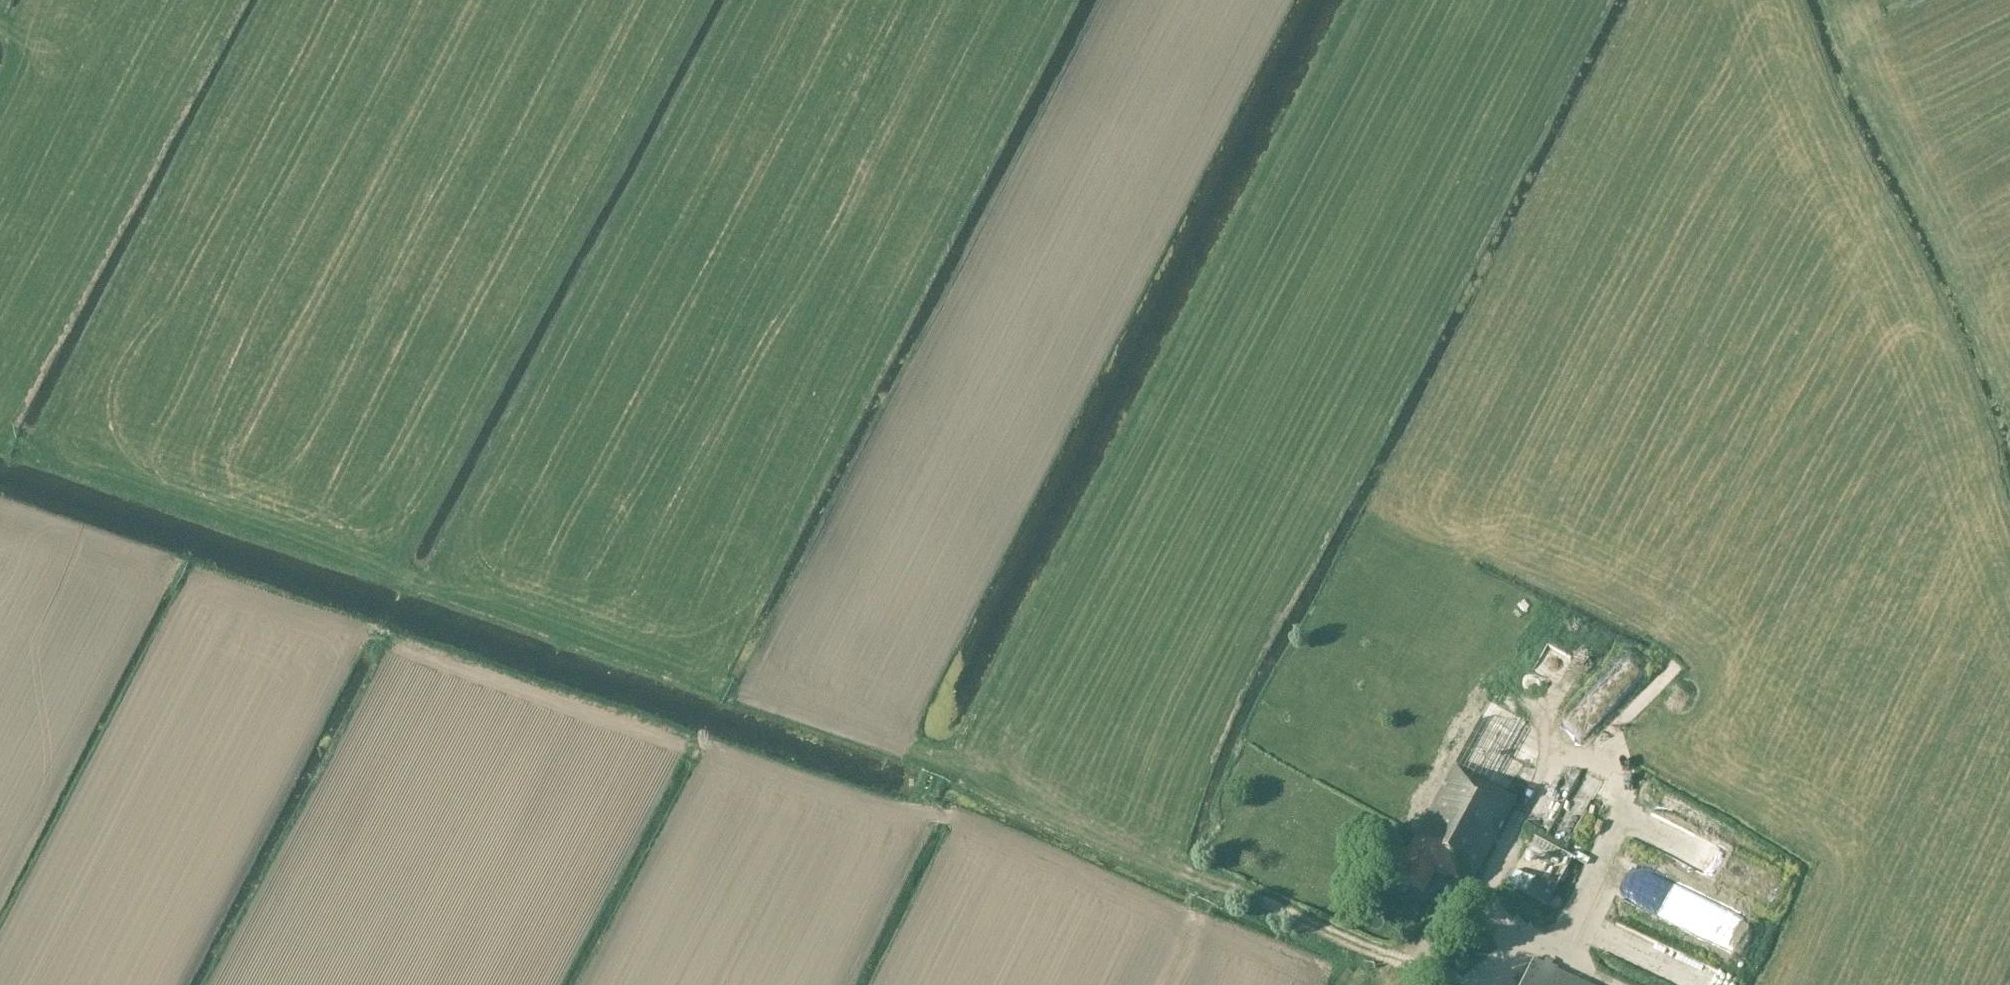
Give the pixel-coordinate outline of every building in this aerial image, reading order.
[(1605,712),(1632,674),(1615,662),(1588,700),(1605,712)] [(1402,854),(1389,877),(1424,896),(1436,875),(1468,893),(1518,804),(1492,790),(1528,726),(1491,705),(1406,856),(1402,854)] [(1532,831),(1505,881),(1545,903),(1572,853),(1532,831)] [(1644,908),(1663,914),(1673,887),(1655,880),(1644,908)] [(1514,927),(1526,927),(1527,912),(1514,911),(1514,927)] [(1524,984),(1582,984),(1534,962),(1524,984)]
